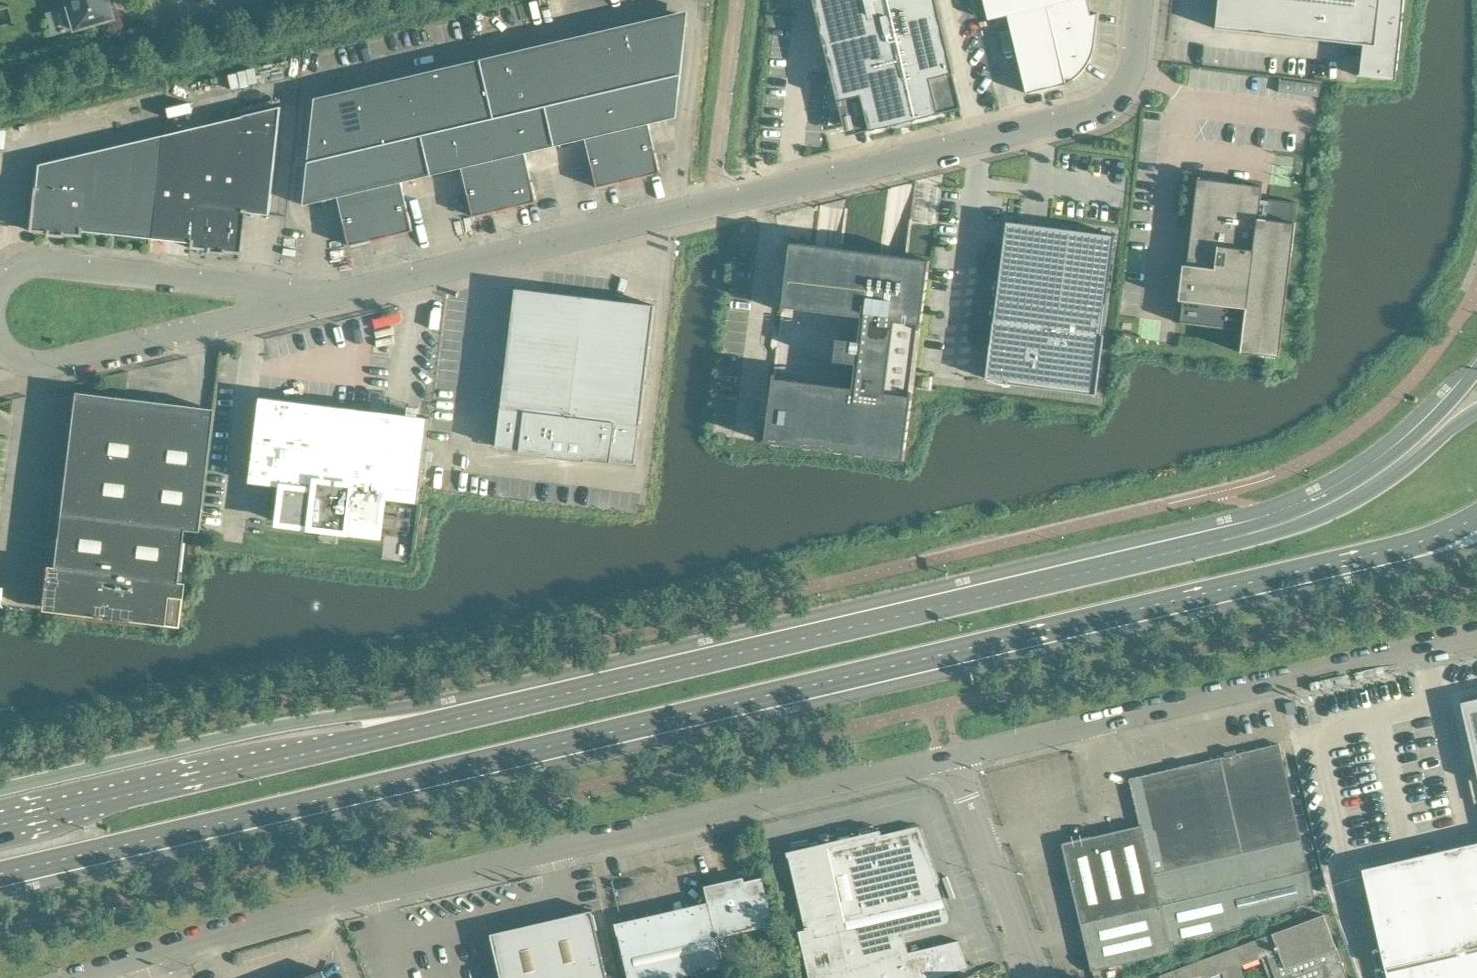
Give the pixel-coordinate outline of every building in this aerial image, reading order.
[(62,10),(66,9),(73,29),(111,18),(106,1),(108,1),(107,0),(59,0),(62,10)] [(870,131),(940,114),(931,80),(954,74),(936,0),(813,0),(838,102),(861,96),(870,131)] [(1087,0),(984,0),(989,19),(1008,14),(1028,94),(1059,86),(1066,84),(1074,80),(1080,74),(1086,68),(1090,61),(1093,54),(1095,46),(1099,14),(1091,16),(1087,0)] [(1216,29),(1364,45),(1360,74),(1358,74),(1358,76),(1396,80),(1405,0),(1219,0),(1216,29)] [(661,173),(649,124),(677,118),(684,47),(688,11),(316,98),(304,205),(338,197),(350,246),(413,231),(402,182),(462,168),(474,217),(537,202),(526,153),(586,139),(597,188),(661,173)] [(161,135),(150,239),(193,243),(193,246),(242,252),(246,212),(272,213),(284,108),(161,135)] [(150,239),(161,135),(36,164),(34,188),(33,188),(28,230),(45,232),(45,234),(60,236),(60,234),(78,236),(78,231),(150,239)] [(1198,178),(1180,323),(1244,331),(1241,352),(1279,357),(1298,202),(1269,199),(1267,219),(1259,218),(1263,186),(1198,178)] [(980,252),(970,326),(990,328),(989,337),(992,338),(986,379),(1095,393),(1116,236),(1007,221),(1002,255),(980,252)] [(930,260),(908,258),(791,242),(766,442),(904,460),(914,384),(930,260)] [(636,464),(655,305),(516,289),(497,447),(521,450),(520,452),(546,455),(546,457),(585,462),(586,460),(612,463),(612,461),(636,464)] [(196,532),(211,409),(72,392),(49,587),(42,586),(39,610),(176,627),(182,583),(175,582),(181,530),(196,532)] [(285,487),(280,523),(313,527),(325,529),(325,531),(335,532),(335,530),(347,531),(380,535),(384,499),(419,503),(421,489),(429,418),(260,397),(250,483),(285,487)] [(1462,702),(1476,769),(1476,699),(1462,702)] [(1141,827),(1063,845),(1086,944),(1092,971),(1170,953),(1244,926),(1206,762),(1130,780),(1141,827)] [(937,881),(919,835),(922,834),(923,832),(923,829),(921,825),(916,822),(882,831),(882,830),(876,831),(877,832),(797,851),(797,849),(787,852),(788,857),(790,857),(807,930),(799,932),(810,977),(938,977),(968,967),(959,941),(909,953),(903,934),(946,924),(948,923),(949,923),(950,921),(950,920),(951,919),(951,917),(950,916),(937,881)] [(1362,869),(1388,977),(1476,977),(1476,842),(1362,869)] [(734,929),(772,920),(762,877),(706,890),(709,902),(617,923),(629,977),(702,977),(700,972),(742,962),(734,929)] [(492,934),(502,977),(608,977),(592,911),(593,910),(590,910),(591,911),(492,934)] [(1324,914),(1160,975),(1161,977),(1207,977),(1223,972),(1225,977),(1245,977),(1240,966),(1262,958),(1270,977),(1348,977),(1324,914)]
